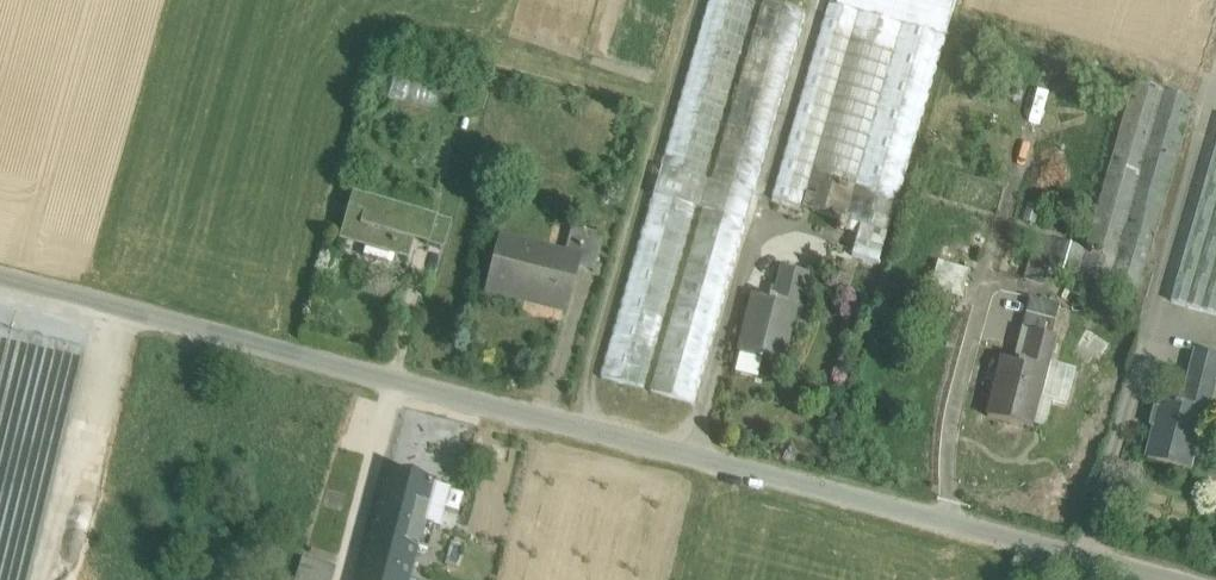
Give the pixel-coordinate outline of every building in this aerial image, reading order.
[(601,378),(643,390),(695,208),(702,210),(650,392),(692,404),(740,239),(805,12),(763,0),(710,182),(704,180),(756,0),(709,0),(601,378)] [(836,6),(828,4),(771,199),(887,234),(955,0),(838,0),(836,6)] [(1134,81),(1085,248),(1054,239),(1046,268),(1139,295),(1195,99),(1134,81)] [(1173,302),(1215,315),(1215,153),(1173,302)] [(433,219),(355,196),(343,238),(367,245),(364,256),(388,263),(391,252),(408,257),(413,240),(426,244),(433,219)] [(450,224),(433,219),(426,244),(442,249),(450,224)] [(565,256),(502,240),(490,289),(565,309),(576,267),(594,272),(603,236),(572,228),(565,256)] [(882,234),(871,232),(859,271),(870,274),(882,234)] [(1036,234),(1024,278),(1042,283),(1046,268),(1054,239),(1036,234)] [(774,299),(769,298),(769,299),(754,295),(739,353),(740,353),(735,372),(758,378),(763,359),(782,364),(797,305),(800,305),(808,275),(782,268),(774,299)] [(1060,305),(1030,298),(1021,329),(1030,332),(1051,337),(1060,305)] [(1018,363),(1002,359),(987,416),(1030,428),(1045,368),(1048,369),(1056,338),(1051,337),(1030,332),(1023,363),(1018,362),(1018,363)] [(1198,351),(1192,373),(1215,379),(1215,355),(1198,351)] [(1164,400),(1149,459),(1192,470),(1204,424),(1200,423),(1204,409),(1210,411),(1215,388),(1215,379),(1192,373),(1185,403),(1179,402),(1179,404),(1164,400)] [(434,484),(390,473),(378,519),(376,519),(372,534),(417,547),(427,550),(434,526),(423,523),(434,484)] [(372,534),(360,579),(409,579),(417,547),(372,534)] [(297,579),(332,579),(335,569),(303,560),(297,579)]
